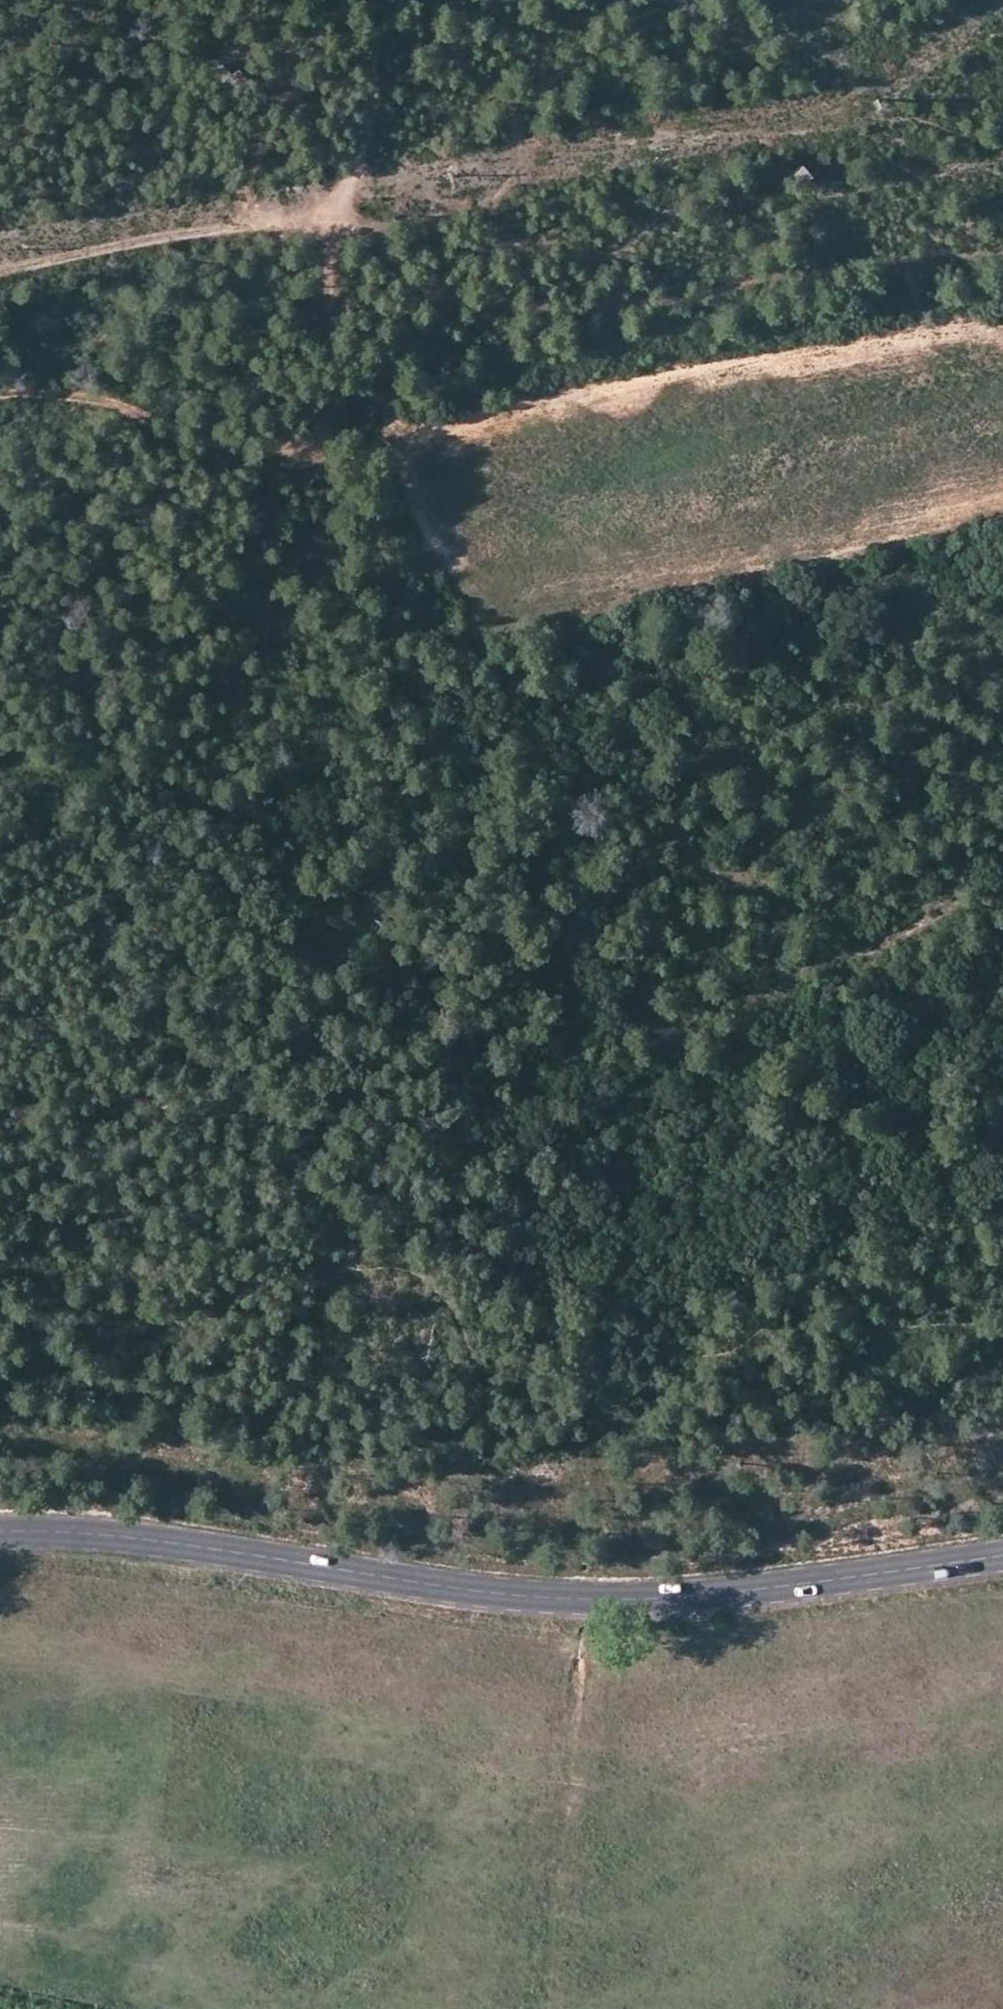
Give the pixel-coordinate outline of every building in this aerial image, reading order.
[(806,161),(794,171),(806,185),(818,175),(806,161)]
